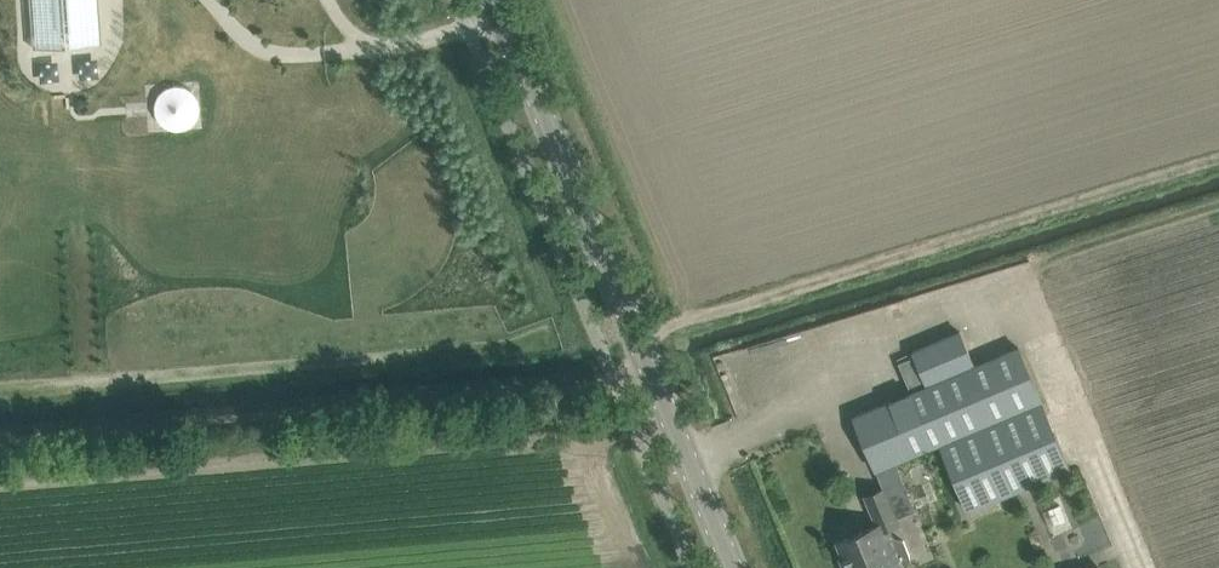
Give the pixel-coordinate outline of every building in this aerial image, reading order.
[(25,32),(22,0),(0,0),(0,34),(25,32)] [(1069,465),(1063,447),(1018,346),(975,362),(960,328),(913,349),(928,385),(857,415),(879,466),(887,487),(897,482),(889,462),(940,440),(970,509),(1070,468),(1069,465)] [(892,532),(886,520),(839,540),(848,562),(845,564),(847,567),(902,567),(906,567),(911,558),(903,539),(893,535),(892,532)]
